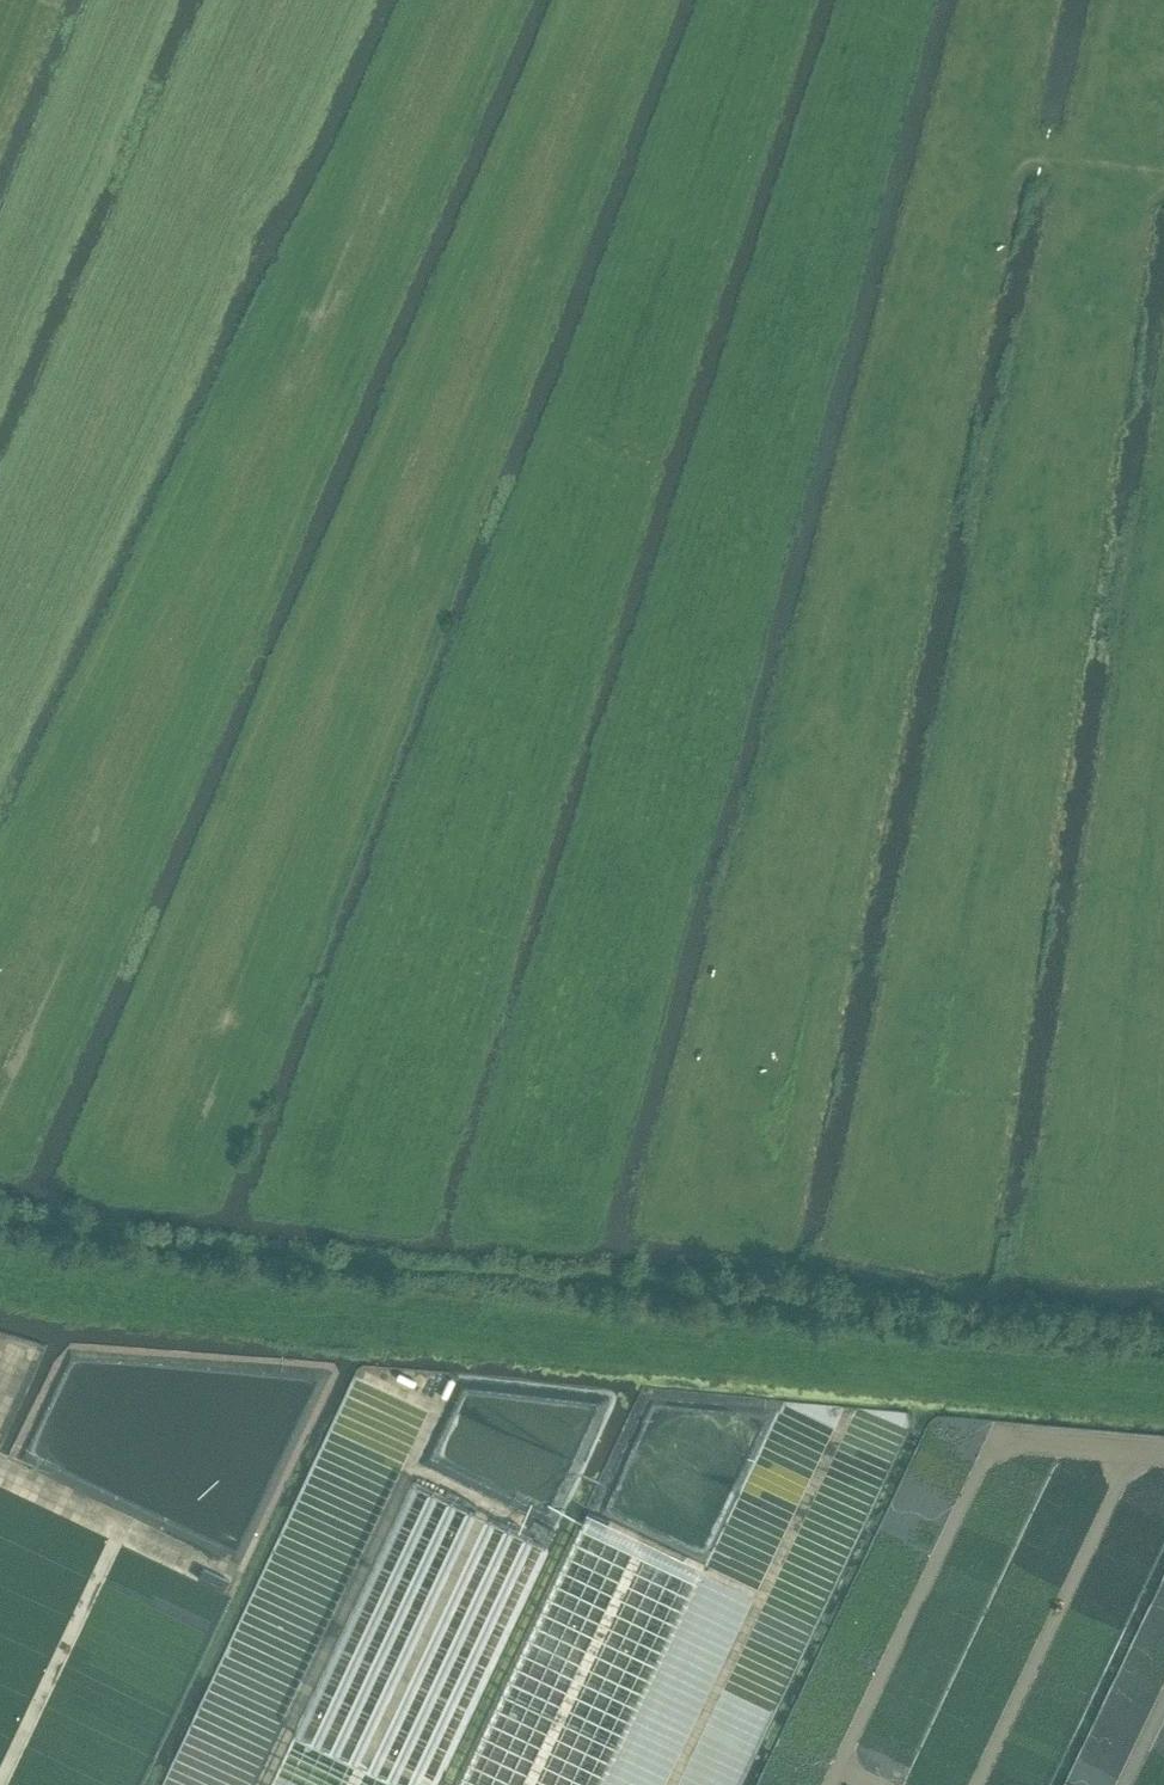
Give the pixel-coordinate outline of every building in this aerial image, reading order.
[(270,1784),(435,1784),(548,1545),(413,1483),(294,1733),(270,1784)] [(697,1583),(703,1568),(588,1513),(580,1528),(458,1784),(601,1784),(697,1583)]
